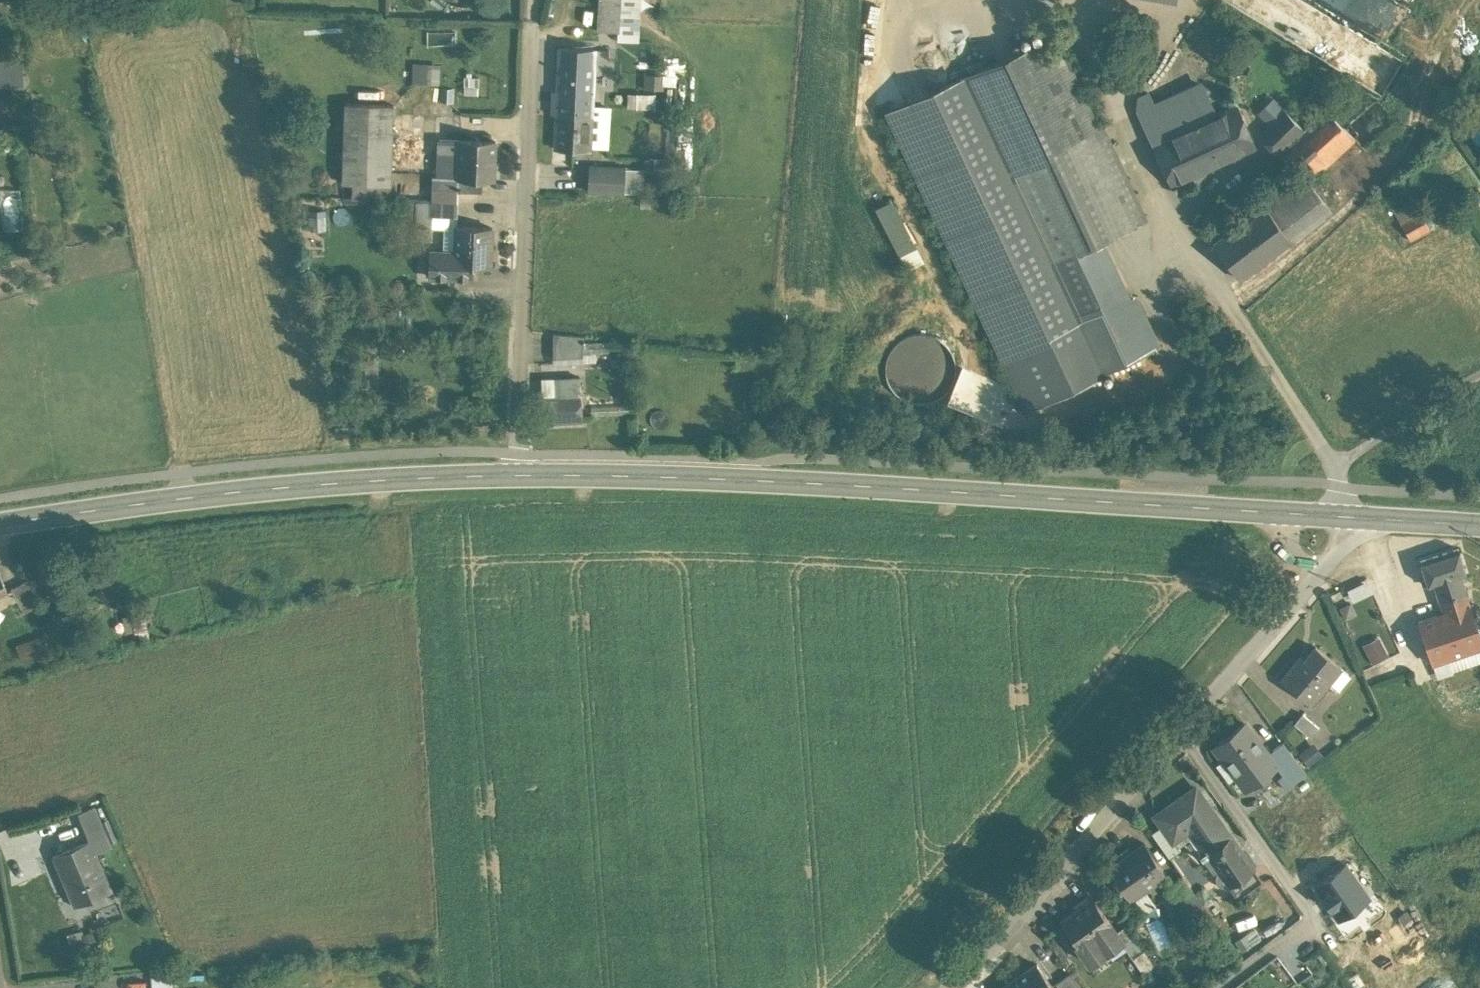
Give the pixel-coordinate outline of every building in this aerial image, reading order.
[(597,30),(618,31),(619,11),(632,12),(632,0),(599,0),(597,30)] [(619,11),(618,31),(618,39),(638,40),(640,0),(632,0),(632,12),(619,11)] [(1055,35),(958,79),(1045,263),(1087,244),(1141,219),(1055,35)] [(596,49),(559,48),(557,114),(592,116),(596,49)] [(0,61),(0,92),(13,91),(11,60),(0,61)] [(414,81),(440,80),(439,60),(413,61),(414,81)] [(1359,75),(1325,108),(1342,125),(1377,94),(1359,75)] [(1023,413),(1099,378),(1045,263),(958,79),(883,114),(1023,413)] [(630,91),(630,104),(656,105),(656,92),(630,91)] [(393,103),(345,101),(342,196),(390,198),(391,172),(393,103)] [(1214,118),(1155,145),(1155,146),(1172,182),(1253,145),(1236,107),(1213,118),(1214,118)] [(1303,129),(1278,152),(1300,174),(1308,182),(1310,180),(1355,138),(1342,125),(1325,108),(1303,129)] [(1284,109),(1260,133),(1278,152),(1303,129),(1296,121),(1284,109)] [(592,116),(557,114),(555,144),(558,145),(559,148),(573,149),(575,145),(590,146),(592,116)] [(495,139),(459,138),(440,137),(438,174),(438,176),(459,177),(458,189),(481,190),(482,178),(494,178),(495,139)] [(625,167),(590,165),(588,190),(624,191),(625,167)] [(438,174),(391,172),(390,198),(402,198),(417,199),(457,200),(458,189),(459,177),(438,176),(438,174)] [(1300,174),(1265,204),(1273,215),(1313,185),(1310,180),(1308,182),(1300,174)] [(1313,185),(1273,215),(1265,204),(1213,242),(1240,279),(1331,210),(1313,185)] [(22,225),(21,186),(2,187),(3,225),(22,225)] [(898,195),(879,205),(909,266),(929,257),(898,195)] [(1414,202),(1410,196),(1391,207),(1411,240),(1430,229),(1414,202)] [(401,224),(416,225),(417,199),(402,198),(401,224)] [(458,215),(457,200),(417,199),(416,225),(432,226),(432,214),(458,215)] [(492,226),(456,225),(455,251),(431,251),(430,275),(472,277),(473,264),(491,265),(492,226)] [(1087,244),(1045,263),(1099,378),(1158,350),(1130,291),(1112,299),(1087,244)] [(554,331),(553,357),(583,355),(583,341),(585,341),(585,338),(583,338),(583,334),(554,331)] [(580,375),(555,377),(556,393),(539,393),(540,422),(582,420),(581,392),(580,392),(580,375)] [(1458,547),(1420,560),(1429,585),(1434,584),(1439,601),(1466,592),(1460,575),(1466,573),(1458,547)] [(1291,586),(1277,572),(1272,577),(1286,591),(1291,586)] [(29,577),(12,586),(21,605),(38,596),(29,577)] [(1355,596),(1376,592),(1373,580),(1353,584),(1355,596)] [(80,581),(69,587),(75,599),(86,593),(80,581)] [(69,587),(58,593),(64,604),(75,599),(69,587)] [(1439,601),(1443,612),(1418,620),(1432,662),(1479,646),(1479,634),(1466,592),(1439,601)] [(144,609),(131,611),(135,630),(148,627),(144,609)] [(1373,661),(1391,654),(1382,634),(1365,641),(1373,661)] [(1315,647),(1297,668),(1293,664),(1281,679),(1310,704),(1330,680),(1326,676),(1336,664),(1340,668),(1341,666),(1315,645),(1315,646),(1315,647)] [(1319,726),(1302,712),(1294,722),(1311,736),(1319,726)] [(1244,721),(1214,744),(1247,788),(1277,765),(1244,721)] [(1283,741),(1271,750),(1288,772),(1294,767),(1301,776),(1306,773),(1283,741)] [(1253,867),(1195,786),(1155,814),(1162,824),(1168,833),(1170,832),(1184,822),(1205,851),(1199,855),(1201,859),(1203,857),(1214,872),(1220,868),(1230,883),(1253,867)] [(89,838),(52,852),(63,878),(101,862),(97,851),(110,845),(93,804),(78,810),(89,838)] [(1168,833),(1162,824),(1152,831),(1169,855),(1180,848),(1170,832),(1168,833)] [(1145,842),(1109,867),(1130,897),(1131,897),(1142,913),(1156,903),(1144,887),(1166,873),(1145,842)] [(1372,899),(1347,861),(1308,886),(1333,924),(1372,899)] [(101,862),(63,878),(74,904),(113,889),(101,862)] [(1182,874),(1168,885),(1175,895),(1189,915),(1193,912),(1204,905),(1182,874)] [(1189,915),(1175,895),(1168,901),(1187,928),(1198,920),(1193,912),(1189,915)] [(1113,926),(1094,897),(1062,920),(1091,962),(1093,961),(1097,963),(1106,957),(1105,952),(1107,951),(1106,950),(1121,940),(1122,939),(1116,931),(1113,926)] [(1122,939),(1121,940),(1132,957),(1144,949),(1127,923),(1116,931),(1122,939)] [(1144,949),(1132,957),(1144,973),(1156,965),(1144,949)] [(1004,986),(1005,987),(1055,987),(1037,963),(1004,986)] [(151,971),(153,987),(174,987),(172,969),(151,971)] [(1054,980),(1060,987),(1082,987),(1069,970),(1054,980)]
